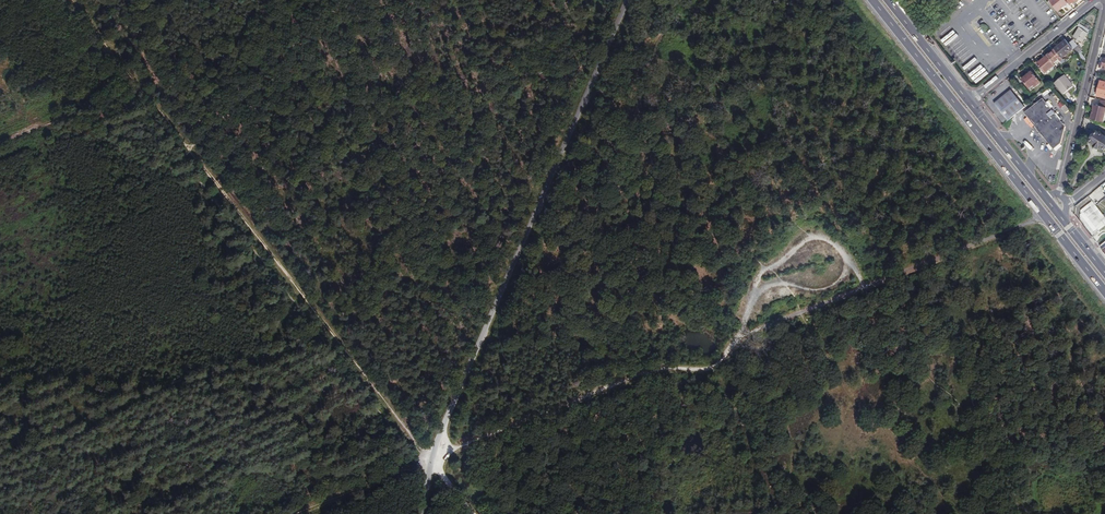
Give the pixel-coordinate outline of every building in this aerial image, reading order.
[(1066,0),(1051,0),(1050,0),(1059,11),(1069,3),(1066,0)] [(1082,43),(1088,33),(1080,28),(1074,37),(1082,43)] [(1067,41),(1055,50),(1061,58),(1063,60),(1075,51),(1067,41)] [(1078,54),(1082,51),(1077,45),(1073,48),(1078,54)] [(1055,50),(1048,56),(1054,64),(1061,58),(1055,50)] [(1054,64),(1048,56),(1038,64),(1045,74),(1055,66),(1054,64)] [(1031,91),(1041,83),(1032,72),(1022,80),(1031,91)] [(1063,76),(1055,82),(1065,94),(1074,87),(1064,75),(1063,76)] [(994,104),(1008,121),(1025,107),(1011,90),(994,104)] [(1065,126),(1042,98),(1024,113),(1053,149),(1061,143),(1065,126)] [(1091,120),(1104,123),(1104,118),(1104,101),(1101,100),(1099,107),(1095,106),(1091,120)] [(1094,138),(1091,143),(1092,144),(1091,145),(1095,148),(1096,147),(1104,152),(1104,150),(1104,137),(1098,132),(1094,138)] [(1093,236),(1104,226),(1104,217),(1092,201),(1080,210),(1080,219),(1093,236)]
